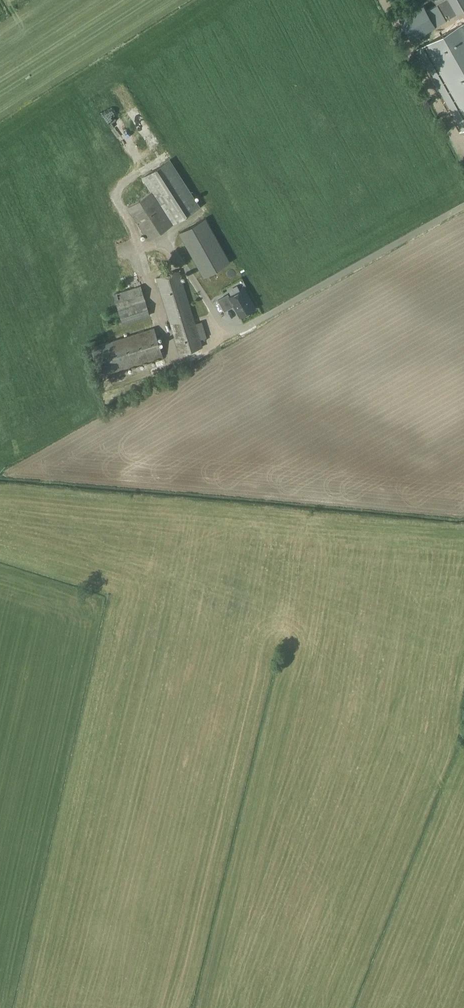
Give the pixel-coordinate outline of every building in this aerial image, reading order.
[(437,5),(427,11),(436,27),(463,11),(463,0),(434,0),(437,5)] [(462,23),(425,44),(463,114),(463,26),(462,23)] [(125,115),(130,122),(139,117),(134,109),(125,115)] [(148,239),(200,206),(170,160),(143,177),(152,191),(127,207),(148,239)] [(206,217),(179,232),(204,276),(230,261),(206,217)] [(180,354),(203,347),(180,270),(156,277),(180,354)] [(123,324),(151,315),(142,285),(114,293),(123,324)] [(244,288),(229,297),(240,317),(255,308),(244,288)] [(100,375),(163,356),(154,328),(91,347),(100,375)]
